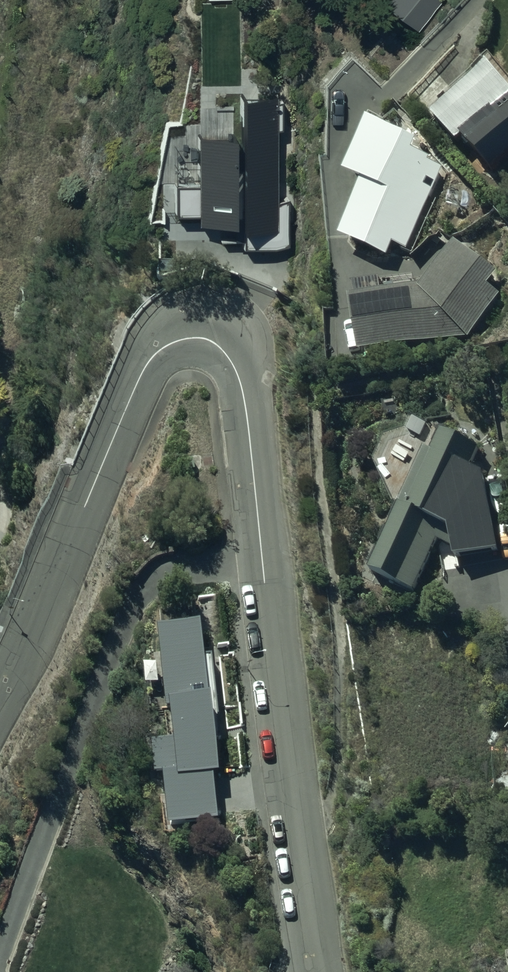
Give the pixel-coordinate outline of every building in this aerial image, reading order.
[(436,0),(380,0),(376,6),(413,36),(440,3),(436,0)] [(428,112),(457,144),(462,139),(492,172),(507,157),(507,75),(490,56),(428,112)] [(418,141),(367,119),(343,173),(362,181),(338,236),(388,257),(394,243),(408,249),(443,168),(429,162),(431,158),(414,151),(418,141)] [(182,123),(164,122),(145,222),(208,222),(208,215),(232,215),(232,206),(246,206),(246,240),(249,240),(249,245),(287,245),(287,240),(290,240),(290,238),(296,238),(296,191),(281,191),(281,181),(256,181),(256,149),(208,149),(208,146),(205,146),(205,138),(182,138),(182,123)] [(423,288),(349,298),(360,354),(466,337),(468,339),(499,294),(488,286),(497,273),(455,242),(423,288)] [(438,435),(412,424),(406,437),(383,443),(375,460),(392,502),(399,505),(370,572),(414,591),(435,543),(455,552),(456,558),(497,551),(482,476),(470,471),(479,448),(440,432),(438,435)]
